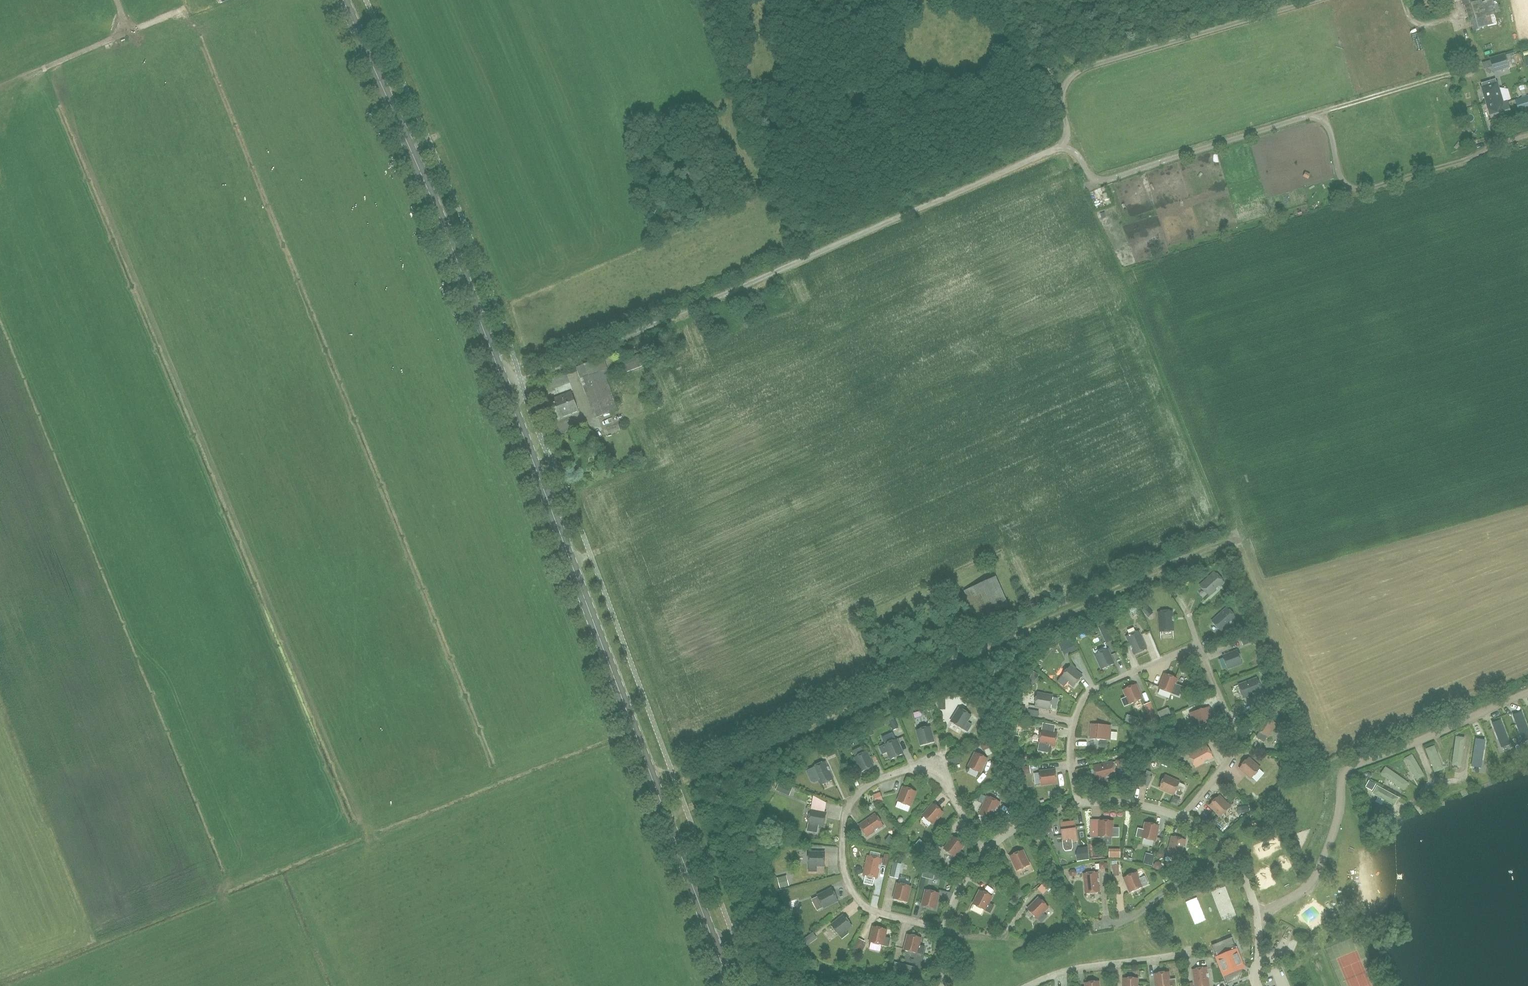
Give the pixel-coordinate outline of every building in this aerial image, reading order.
[(1454,3),(1462,1),(1464,6),(1465,5),(1469,20),(1470,20),(1473,30),(1488,26),(1486,15),(1495,12),(1492,0),(1480,0),(1475,1),(1474,0),(1454,0),(1454,3)] [(1494,72),(1508,68),(1505,57),(1491,62),(1494,72)] [(1483,87),(1482,87),(1493,124),(1512,119),(1507,102),(1504,103),(1502,95),(1501,96),(1499,90),(1498,90),(1496,83),(1490,85),(1490,82),(1482,84),(1483,87)] [(1514,99),(1518,111),(1527,108),(1527,95),(1514,99)] [(615,405),(606,379),(610,377),(603,357),(577,367),(584,387),(584,386),(596,418),(617,410),(625,406),(624,402),(615,405)] [(551,421),(578,411),(571,391),(544,402),(551,421)] [(566,419),(569,423),(576,418),(573,414),(566,419)] [(617,417),(608,421),(610,426),(619,422),(617,417)] [(1209,596),(1224,582),(1214,572),(1200,586),(1209,596)] [(977,620),(1004,608),(991,579),(964,591),(977,620)] [(1221,631),(1236,618),(1227,608),(1212,621),(1221,631)] [(1160,632),(1173,631),(1172,611),(1158,612),(1160,632)] [(1112,624),(1105,626),(1109,642),(1117,640),(1112,624)] [(1134,655),(1147,649),(1139,631),(1126,636),(1134,655)] [(1071,653),(1076,651),(1072,642),(1061,648),(1064,655),(1071,652),(1071,653)] [(1102,669),(1114,664),(1107,649),(1095,655),(1102,669)] [(1227,669),(1242,663),(1238,651),(1223,657),(1227,669)] [(1074,687),(1082,676),(1070,666),(1062,677),(1074,687)] [(1175,684),(1177,679),(1165,674),(1159,689),(1179,697),(1183,687),(1175,684)] [(1243,698),(1262,691),(1257,678),(1238,685),(1243,698)] [(1124,707),(1142,699),(1136,685),(1124,690),(1127,697),(1121,699),(1124,707)] [(1050,709),(1053,696),(1037,693),(1035,706),(1050,709)] [(1195,727),(1213,721),(1209,707),(1191,713),(1195,727)] [(968,732),(972,725),(967,722),(971,715),(960,708),(951,722),(968,732)] [(1527,730),(1507,716),(1501,724),(1522,738),(1527,730)] [(1268,737),(1276,724),(1264,717),(1256,730),(1268,737)] [(1109,740),(1110,726),(1091,724),(1090,739),(1109,740)] [(921,745),(934,742),(930,727),(917,730),(921,745)] [(1057,733),(1042,730),(1038,751),(1048,753),(1049,745),(1055,746),(1057,733)] [(896,740),(892,732),(882,737),(885,745),(879,747),(882,755),(888,752),(891,759),(903,754),(897,739),(896,740)] [(1522,747),(1500,734),(1495,743),(1517,755),(1522,747)] [(1467,738),(1458,737),(1454,766),(1463,767),(1467,738)] [(835,754),(831,745),(824,748),(823,746),(818,749),(822,758),(827,756),(828,758),(835,754)] [(1496,769),(1486,745),(1477,749),(1487,772),(1496,769)] [(1195,767),(1213,758),(1206,746),(1189,755),(1195,767)] [(1446,769),(1437,746),(1427,751),(1437,773),(1446,769)] [(861,772),(873,766),(867,752),(855,758),(861,772)] [(980,773),(987,759),(975,753),(968,767),(980,773)] [(1427,776),(1414,755),(1407,760),(1419,781),(1427,776)] [(1251,779),(1260,769),(1248,758),(1240,768),(1251,779)] [(821,785),(833,780),(825,761),(812,767),(821,785)] [(1096,780),(1116,775),(1112,762),(1093,766),(1096,780)] [(1412,783),(1388,767),(1382,776),(1406,791),(1412,783)] [(1041,785),(1057,783),(1055,770),(1039,772),(1041,785)] [(1146,775),(1142,783),(1148,786),(1152,777),(1146,775)] [(1174,795),(1179,783),(1165,776),(1160,788),(1174,795)] [(1376,784),(1369,780),(1366,786),(1373,789),(1376,784)] [(1402,799),(1379,786),(1375,794),(1397,806),(1402,799)] [(910,806),(916,792),(903,787),(898,802),(910,806)] [(978,801),(983,804),(986,796),(981,794),(978,801)] [(815,807),(827,811),(831,801),(819,796),(815,807)] [(992,820),(1000,802),(987,796),(979,814),(992,820)] [(1221,817),(1230,807),(1219,796),(1210,805),(1221,817)] [(934,825),(944,813),(932,803),(922,815),(934,825)] [(826,813),(811,810),(807,831),(817,833),(819,825),(824,826),(826,813)] [(867,837),(883,825),(875,814),(859,825),(867,837)] [(1112,829),(1113,821),(1099,821),(1099,824),(1090,824),(1090,838),(1099,838),(1099,837),(1112,837),(1118,837),(1118,829),(1112,829)] [(1065,851),(1071,850),(1072,847),(1072,841),(1077,840),(1075,822),(1060,823),(1063,848),(1065,851)] [(1155,841),(1158,826),(1146,823),(1144,830),(1138,829),(1136,836),(1142,838),(1155,841)] [(1180,859),(1185,840),(1172,836),(1167,856),(1180,859)] [(960,861),(964,854),(959,851),(964,844),(954,837),(944,849),(960,861)] [(924,853),(929,847),(924,843),(920,849),(924,853)] [(1017,871),(1029,865),(1023,851),(1010,856),(1017,871)] [(825,866),(825,853),(809,852),(809,872),(817,872),(817,866),(825,866)] [(882,858),(867,855),(862,875),(865,876),(875,878),(877,878),(882,858)] [(925,867),(923,877),(933,879),(934,874),(925,867)] [(1086,893),(1099,892),(1097,872),(1084,874),(1086,893)] [(1139,879),(1136,872),(1124,878),(1130,892),(1142,887),(1148,884),(1145,877),(1139,879)] [(907,902),(910,886),(897,883),(894,899),(907,902)] [(824,908),(838,901),(832,889),(818,896),(824,908)] [(935,909),(939,893),(926,890),(922,906),(935,909)] [(990,913),(994,906),(988,903),(992,896),(980,890),(973,904),(990,913)] [(1041,923),(1047,917),(1043,913),(1048,907),(1039,898),(1028,909),(1041,923)] [(842,939),(848,934),(846,931),(852,926),(844,915),(831,925),(842,939)] [(889,946),(890,939),(884,937),(886,930),(873,927),(870,942),(889,946)] [(923,954),(925,947),(919,945),(921,938),(908,935),(904,950),(923,954)] [(1237,968),(1241,966),(1240,964),(1242,964),(1231,938),(1212,945),(1217,957),(1227,983),(1231,982),(1237,968)] [(1206,967),(1193,969),(1195,985),(1209,985),(1206,967)] [(1168,972),(1155,974),(1157,985),(1176,985),(1175,979),(1169,980),(1168,972)]
